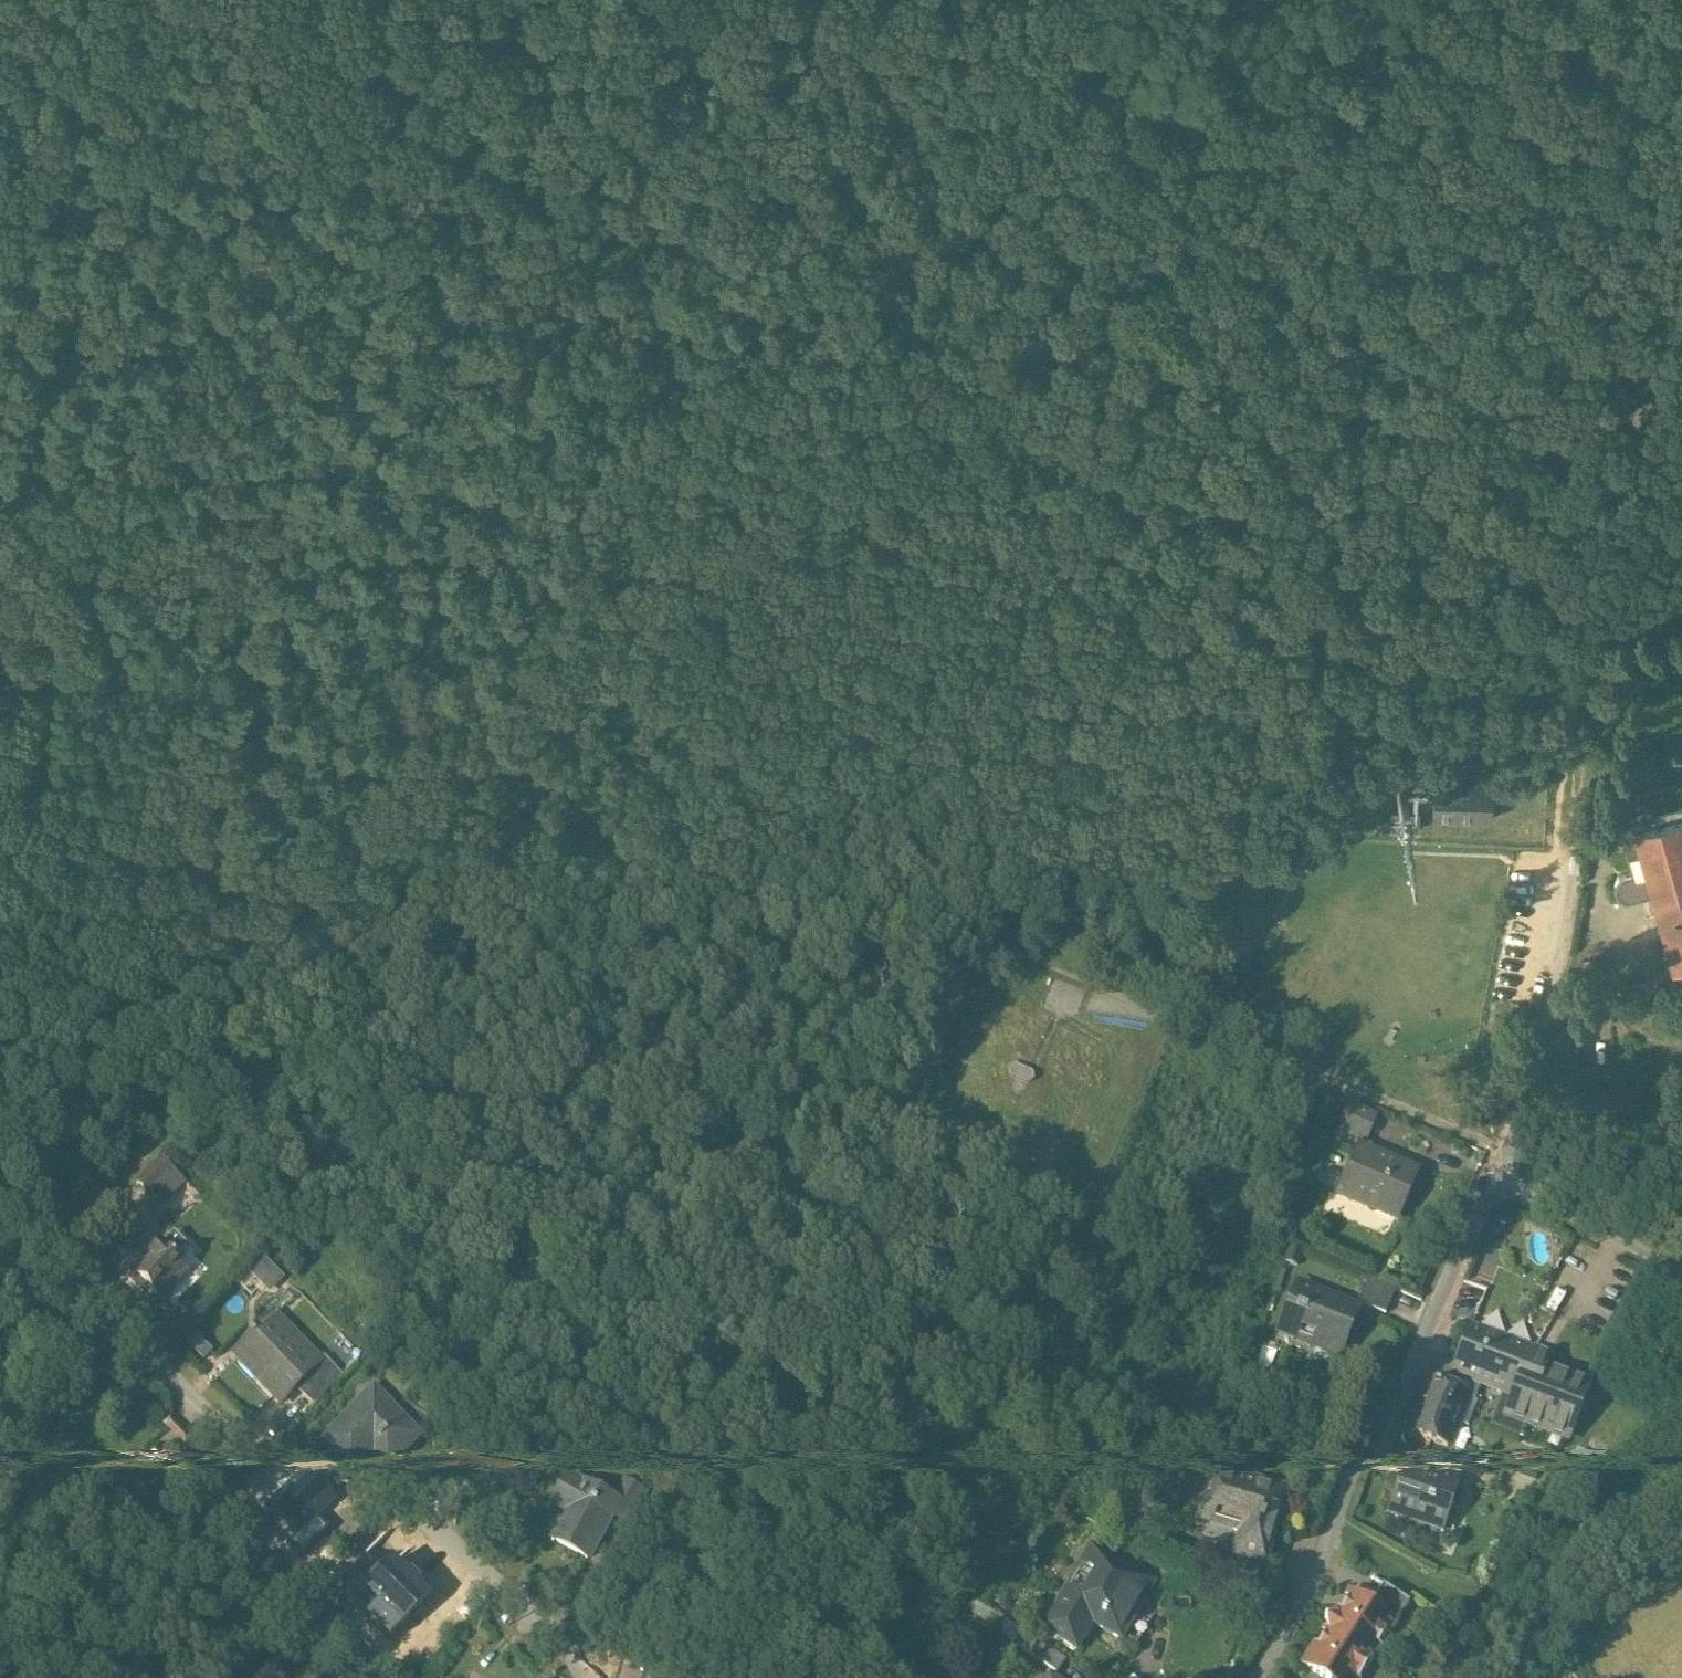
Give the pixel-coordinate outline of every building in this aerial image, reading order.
[(1506,816),(1506,798),(1454,799),(1455,817),(1506,816)] [(1419,811),(1391,809),(1390,827),(1418,829),(1419,811)] [(1624,832),(1636,873),(1623,876),(1620,879),(1619,882),(1618,885),(1618,888),(1618,890),(1619,894),(1621,896),(1625,899),(1629,901),(1655,894),(1676,967),(1681,965),(1681,816),(1624,832)] [(1416,830),(1389,829),(1389,840),(1415,841),(1416,830)] [(1377,1118),(1351,1107),(1340,1131),(1366,1142),(1377,1118)] [(1415,1176),(1360,1152),(1341,1196),(1342,1196),(1345,1190),(1371,1202),(1369,1207),(1396,1219),(1415,1176)] [(186,1182),(163,1160),(138,1186),(151,1199),(155,1195),(164,1204),(186,1182)] [(163,1248),(177,1261),(190,1248),(176,1235),(163,1248)] [(136,1277),(148,1290),(161,1302),(189,1273),(177,1261),(163,1248),(152,1259),(154,1260),(150,1264),(146,1261),(139,1268),(142,1271),(135,1276),(136,1277)] [(148,1290),(136,1277),(131,1282),(144,1295),(148,1290)] [(1395,1293),(1369,1282),(1359,1306),(1385,1317),(1395,1293)] [(1469,1285),(1459,1314),(1478,1320),(1488,1291),(1469,1285)] [(1359,1314),(1297,1289),(1279,1334),(1340,1359),(1359,1314)] [(320,1366),(275,1321),(256,1340),(251,1335),(248,1338),(253,1343),(237,1359),(238,1361),(240,1359),(264,1383),(263,1385),(283,1405),(296,1393),(306,1382),(321,1367),(320,1366)] [(1533,1356),(1471,1331),(1453,1377),(1479,1388),(1513,1402),(1515,1403),(1533,1357),(1533,1356)] [(1550,1363),(1533,1357),(1515,1403),(1513,1402),(1505,1420),(1567,1445),(1584,1402),(1584,1403),(1589,1392),(1568,1384),(1570,1379),(1547,1370),(1550,1363)] [(321,1367),(306,1382),(323,1400),(344,1379),(325,1361),(320,1366),(321,1367)] [(1453,1377),(1448,1375),(1442,1388),(1468,1399),(1468,1400),(1473,1402),(1479,1388),(1453,1377)] [(323,1400),(306,1382),(296,1393),(313,1410),(323,1400)] [(1442,1388),(1430,1384),(1409,1436),(1425,1442),(1425,1443),(1431,1445),(1432,1445),(1447,1451),(1468,1400),(1468,1399),(1442,1388)] [(375,1394),(324,1446),(352,1474),(384,1441),(398,1455),(417,1436),(375,1394)] [(1419,1460),(1417,1479),(1436,1481),(1438,1462),(1419,1460)] [(1464,1496),(1425,1487),(1421,1504),(1417,1503),(1413,1523),(1417,1524),(1413,1541),(1451,1550),(1455,1533),(1461,1535),(1465,1514),(1460,1513),(1464,1496)] [(196,1564),(175,1544),(168,1550),(189,1571),(196,1564)] [(1420,1580),(1414,1596),(1388,1588),(1375,1627),(1399,1635),(1401,1629),(1429,1638),(1427,1644),(1428,1645),(1447,1589),(1420,1580)] [(611,1617),(579,1600),(581,1598),(579,1597),(578,1599),(564,1592),(549,1618),(564,1626),(548,1655),(550,1656),(551,1654),(582,1671),(581,1673),(583,1674),(607,1628),(613,1616),(613,1615),(612,1615),(611,1617)] [(1080,1659),(1069,1677),(1112,1677),(1080,1659)]
